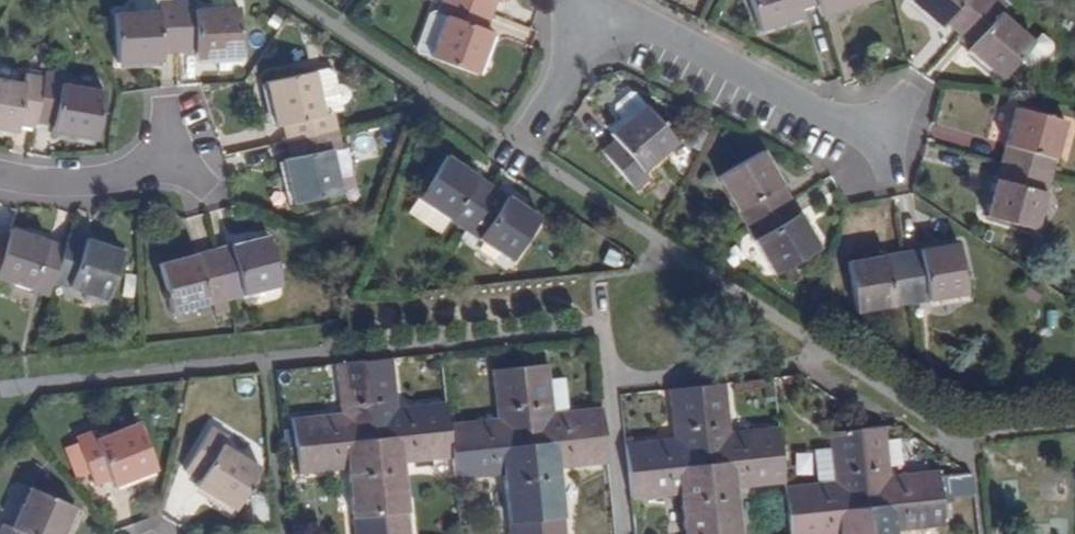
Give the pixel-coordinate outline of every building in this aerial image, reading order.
[(180,53),(176,3),(175,0),(145,0),(137,1),(133,9),(134,15),(113,17),(118,65),(162,62),(162,55),(180,53)] [(486,33),(492,18),(444,0),(439,15),(435,14),(430,16),(417,53),(420,58),(478,79),(493,36),(486,33)] [(492,18),(498,0),(444,0),(492,18)] [(816,0),(750,0),(761,33),(804,19),(801,11),(818,6),(816,0)] [(818,6),(820,11),(838,6),(841,13),(877,0),(816,0),(818,6)] [(989,0),(907,0),(906,1),(939,30),(945,24),(959,36),(989,0)] [(997,0),(989,0),(959,36),(972,47),(966,53),(999,82),(1015,64),(1021,68),(1037,67),(1052,50),(1052,43),(1041,34),(1033,42),(999,13),(1005,7),(997,0)] [(176,3),(180,53),(196,52),(197,60),(240,56),(236,7),(192,10),(191,2),(176,3)] [(287,144),(337,133),(332,113),(342,111),(341,106),(349,102),(347,88),(343,85),(336,85),(333,74),(326,69),(266,84),(275,127),(283,125),(287,144)] [(44,73),(42,78),(35,123),(52,127),(51,133),(95,141),(103,92),(60,85),(61,75),(44,73)] [(35,123),(42,78),(23,76),(21,85),(0,81),(0,128),(33,134),(35,123)] [(679,147),(637,98),(632,98),(617,111),(617,116),(626,127),(614,138),(618,143),(604,155),(638,194),(652,183),(646,175),(679,147)] [(1003,163),(1051,176),(1065,121),(1018,108),(1003,163)] [(340,150),(337,133),(287,144),(291,160),(283,162),(293,205),(342,194),(331,151),(340,150)] [(468,230),(497,188),(448,156),(412,212),(441,232),(450,218),(468,230)] [(750,229),(793,205),(766,156),(721,179),(750,229)] [(1051,176),(1003,163),(988,217),(1036,231),(1051,176)] [(544,219),(497,188),(468,230),(514,262),(544,219)] [(820,252),(793,205),(750,229),(778,276),(820,252)] [(8,238),(0,262),(0,278),(48,295),(53,283),(64,249),(11,230),(8,238)] [(8,238),(0,235),(0,262),(8,238)] [(68,235),(64,249),(53,283),(105,301),(122,254),(68,235)] [(265,238),(215,252),(228,300),(279,285),(265,238)] [(906,256),(915,307),(970,298),(962,247),(906,256)] [(228,300),(215,252),(161,266),(175,314),(228,300)] [(860,316),(915,307),(906,256),(851,265),(860,316)] [(368,364),(376,441),(453,432),(452,426),(450,404),(401,410),(395,361),(368,364)] [(297,421),(300,449),(376,441),(368,364),(340,367),(345,416),(297,421)] [(524,369),(533,447),(609,439),(606,409),(573,413),(568,381),(552,383),(550,366),(524,369)] [(452,426),(453,432),(456,454),(533,447),(524,369),(496,371),(502,421),(452,426)] [(728,385),(699,387),(708,464),(786,457),(783,429),(733,434),(728,385)] [(630,466),(631,471),(708,464),(699,387),(670,391),(677,440),(628,444),(630,466)] [(156,472),(139,426),(97,441),(93,434),(77,440),(95,488),(111,482),(114,488),(156,472)] [(859,430),(868,507),(942,500),(939,471),(889,476),(884,427),(859,430)] [(789,488),(792,515),(868,507),(859,430),(829,433),(835,483),(789,488)] [(227,441),(213,432),(186,473),(199,482),(197,488),(235,511),(260,469),(223,447),(227,441)] [(376,441),(386,533),(414,533),(407,463),(456,459),(456,454),(453,432),(376,441)] [(544,533),(569,533),(562,470),(612,465),(611,456),(609,439),(533,447),(544,533)] [(300,449),(303,476),(351,471),(359,533),(386,533),(376,441),(300,449)] [(533,447),(456,454),(456,459),(458,482),(507,477),(513,533),(544,533),(533,447)] [(708,464),(715,533),(743,533),(739,489),(789,483),(786,457),(708,464)] [(631,471),(634,498),(683,494),(688,533),(715,533),(708,464),(631,471)] [(31,492),(13,531),(5,528),(2,533),(65,533),(76,510),(31,492)] [(272,492),(258,493),(259,521),(273,520),(272,492)] [(896,530),(945,525),(942,500),(868,507),(871,533),(896,533),(896,530)] [(794,533),(871,533),(868,507),(792,515),(794,533)]
